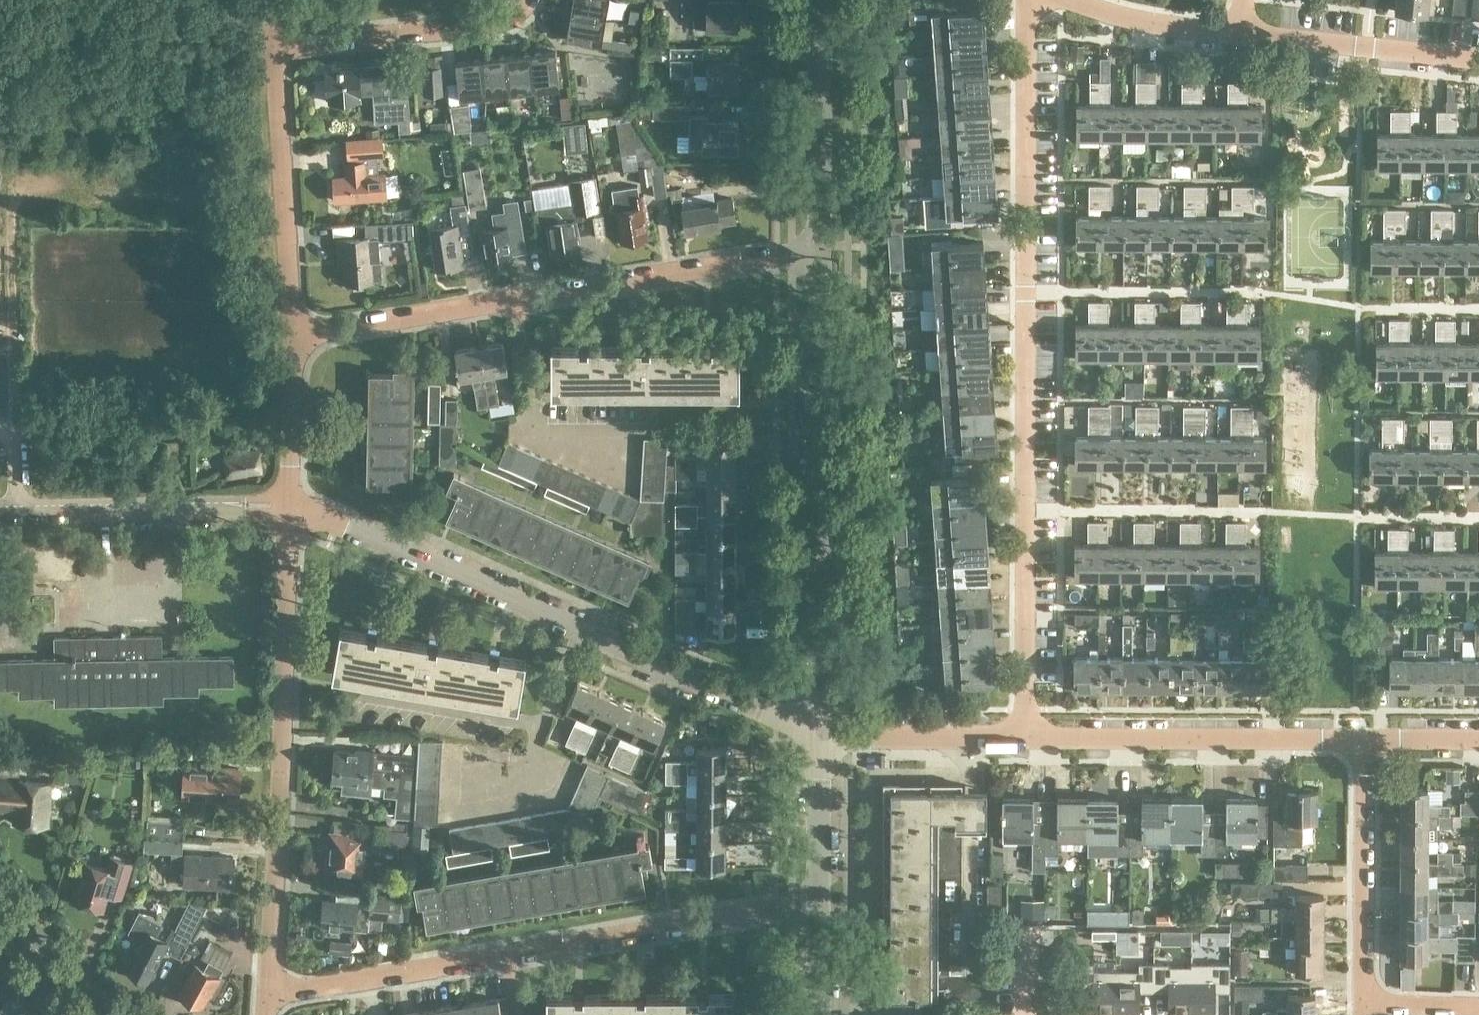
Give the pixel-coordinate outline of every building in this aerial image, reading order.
[(571,13),(606,19),(609,0),(573,0),(571,13)] [(694,29),(737,29),(737,0),(682,0),(682,14),(694,14),(694,29)] [(1428,13),(1429,0),(1396,0),(1395,9),(1428,13)] [(1464,17),(1466,0),(1453,0),(1452,16),(1464,17)] [(1478,19),(1478,0),(1472,0),(1470,18),(1478,19)] [(983,8),(931,12),(932,32),(985,29),(983,8)] [(638,10),(630,9),(628,21),(636,23),(638,10)] [(567,38),(602,44),(602,40),(606,19),(571,13),(567,38)] [(986,49),(985,29),(932,32),(934,53),(986,49)] [(602,40),(602,44),(600,51),(635,57),(636,46),(602,40)] [(678,44),(642,45),(642,59),(678,58),(678,44)] [(986,49),(934,53),(935,73),(987,70),(986,49)] [(1145,50),(1142,75),(1167,78),(1169,52),(1145,50)] [(556,51),(531,54),(535,90),(560,87),(556,51)] [(531,54),(506,56),(510,93),(535,90),(531,54)] [(506,56),(481,59),(484,95),(510,93),(506,56)] [(738,88),(737,61),(723,61),(723,57),(692,57),(692,73),(709,72),(709,89),(738,88)] [(455,61),(459,98),(484,95),(481,59),(455,61)] [(328,96),(329,96),(329,101),(360,100),(360,94),(368,94),(367,80),(386,79),(385,66),(358,67),(358,69),(326,71),(328,96)] [(422,67),(424,96),(445,94),(443,66),(422,67)] [(989,90),(987,70),(935,73),(937,94),(989,90)] [(1099,137),(1099,105),(1099,81),(1090,81),(1090,105),(1076,105),(1076,137),(1099,137)] [(1109,105),(1109,81),(1099,81),(1099,105),(1099,137),(1122,137),(1122,105),(1109,105)] [(1136,82),(1135,105),(1122,105),(1122,137),(1145,137),(1145,82),(1136,82)] [(1145,137),(1168,137),(1168,105),(1154,105),(1154,82),(1145,82),(1145,137)] [(1168,137),(1191,137),(1191,82),(1181,82),(1181,105),(1168,105),(1168,137)] [(1191,137),(1214,137),(1215,105),(1201,105),(1201,82),(1191,82),(1191,137)] [(1214,137),(1238,137),(1238,82),(1228,82),(1227,105),(1215,105),(1214,137)] [(1247,105),(1247,82),(1238,82),(1238,137),(1261,137),(1261,105),(1247,105)] [(568,109),(578,108),(578,87),(567,88),(568,109)] [(989,90),(937,94),(938,114),(990,110),(989,90)] [(410,131),(408,98),(374,100),(375,122),(399,121),(400,132),(410,131)] [(1445,101),(1445,111),(1455,111),(1455,101),(1445,101)] [(472,130),(469,104),(451,106),(455,132),(472,130)] [(654,104),(654,118),(690,118),(690,116),(690,105),(654,104)] [(938,114),(940,135),(992,131),(990,110),(938,114)] [(1376,134),(1376,167),(1399,167),(1399,111),(1390,111),(1390,134),(1376,134)] [(1399,167),(1422,167),(1422,134),(1409,134),(1409,111),(1399,111),(1399,167)] [(1435,135),(1422,134),(1422,167),(1445,167),(1445,111),(1435,111),(1435,135)] [(1445,167),(1469,167),(1469,135),(1455,135),(1455,111),(1445,111),(1445,167)] [(651,167),(652,173),(664,171),(663,166),(632,113),(617,115),(624,170),(640,168),(651,167)] [(499,116),(500,123),(512,122),(512,114),(499,116)] [(690,149),(704,149),(738,149),(738,120),(710,120),(710,116),(690,116),(690,118),(690,149)] [(431,123),(431,134),(448,133),(447,122),(431,123)] [(566,139),(580,138),(581,152),(588,151),(585,126),(565,128),(566,139)] [(992,131),(940,135),(941,155),(993,151),(992,131)] [(1478,167),(1478,135),(1469,135),(1469,167),(1478,167)] [(348,141),(349,157),(351,156),(351,162),(345,163),(346,176),(334,177),(336,200),(371,198),(371,200),(388,199),(386,171),(379,172),(377,155),(382,154),(381,139),(348,141)] [(941,155),(943,175),(995,172),(993,151),(941,155)] [(1150,165),(1149,173),(1165,174),(1165,165),(1164,165),(1164,162),(1152,161),(1152,165),(1150,165)] [(1171,176),(1190,176),(1190,163),(1171,163),(1171,176)] [(651,167),(640,168),(642,184),(653,182),(652,173),(651,167)] [(480,169),(465,171),(471,209),(486,206),(480,169)] [(667,196),(664,171),(652,173),(653,182),(655,198),(667,196)] [(995,172),(943,175),(944,196),(996,192),(995,172)] [(583,212),(600,209),(595,177),(570,181),(574,203),(537,209),(540,225),(547,224),(552,253),(580,248),(576,219),(584,218),(583,212)] [(622,242),(648,238),(645,222),(648,222),(644,195),(640,196),(638,185),(612,189),(614,202),(610,208),(615,211),(617,211),(622,242)] [(1100,207),(1100,185),(1089,185),(1089,207),(1100,207)] [(1111,185),(1100,185),(1100,207),(1111,207),(1111,185)] [(1136,185),(1136,207),(1147,207),(1147,185),(1136,185)] [(1158,185),(1147,185),(1147,207),(1158,207),(1158,185)] [(1195,208),(1195,185),(1171,185),(1171,196),(1184,196),(1184,208),(1195,208)] [(1206,185),(1195,185),(1195,208),(1206,208),(1206,185)] [(1232,186),(1232,208),(1243,208),(1243,186),(1232,186)] [(1253,186),(1243,186),(1243,208),(1253,208),(1253,186)] [(998,213),(996,192),(944,196),(946,217),(998,213)] [(715,203),(684,207),(682,197),(673,198),(675,214),(684,213),(687,231),(720,226),(720,224),(736,222),(732,198),(715,201),(715,203)] [(521,225),(517,201),(505,203),(506,212),(493,214),(495,228),(481,230),(486,262),(512,258),(507,227),(521,225)] [(460,243),(461,243),(461,239),(471,237),(466,207),(451,209),(454,228),(433,231),(440,270),(464,266),(460,243)] [(1089,217),(1075,217),(1075,246),(1100,246),(1100,217),(1100,207),(1089,207),(1089,217)] [(1136,217),(1123,217),(1123,246),(1147,246),(1147,217),(1147,207),(1136,207),(1136,217)] [(1171,217),(1171,246),(1194,246),(1195,217),(1195,208),(1184,208),(1184,217),(1171,217)] [(1383,209),(1384,231),(1393,231),(1395,231),(1395,209),(1383,209)] [(1406,231),(1406,209),(1395,209),(1395,231),(1406,231)] [(1431,232),(1442,232),(1442,210),(1431,210),(1431,232)] [(1453,210),(1442,210),(1442,232),(1453,232),(1453,210)] [(894,233),(896,233),(906,232),(906,216),(895,216),(893,216),(894,233)] [(1100,246),(1123,246),(1123,217),(1100,217),(1100,246)] [(1147,246),(1171,246),(1171,217),(1147,217),(1147,246)] [(1218,217),(1195,217),(1194,246),(1218,246),(1218,217)] [(1242,217),(1218,217),(1218,246),(1242,246),(1242,217)] [(1266,217),(1242,217),(1242,246),(1266,246),(1266,217)] [(383,238),(410,237),(409,224),(383,226),(383,238)] [(1369,270),(1393,270),(1393,241),(1393,231),(1384,231),(1384,241),(1369,241),(1369,270)] [(1393,231),(1393,241),(1393,270),(1417,270),(1417,241),(1405,241),(1406,231),(1395,231),(1393,231)] [(1417,270),(1441,270),(1441,241),(1442,241),(1442,232),(1431,232),(1431,241),(1417,241),(1417,270)] [(1478,270),(1478,232),(1478,241),(1465,241),(1465,270),(1478,270)] [(379,238),(339,241),(340,259),(345,258),(346,282),(383,280),(382,261),(381,261),(379,238)] [(1441,270),(1465,270),(1465,241),(1442,241),(1441,241),(1441,270)] [(983,242),(931,246),(933,267),(985,264),(983,242)] [(986,283),(985,264),(933,267),(934,287),(986,283)] [(935,308),(988,304),(986,283),(934,287),(935,308)] [(1075,358),(1098,358),(1099,302),(1088,302),(1088,325),(1075,325),(1075,358)] [(1108,325),(1108,302),(1099,302),(1098,358),(1121,358),(1121,325),(1108,325)] [(1121,358),(1144,358),(1145,302),(1134,302),(1134,325),(1121,325),(1121,358)] [(1154,326),(1154,302),(1145,302),(1144,358),(1167,358),(1168,326),(1154,326)] [(1181,302),(1180,326),(1168,326),(1167,358),(1191,358),(1191,302),(1181,302)] [(1191,358),(1214,359),(1214,326),(1200,326),(1201,302),(1191,302),(1191,358)] [(1214,359),(1237,359),(1237,302),(1227,302),(1227,326),(1214,326),(1214,359)] [(1246,326),(1246,303),(1237,302),(1237,359),(1260,359),(1260,326),(1246,326)] [(935,308),(937,328),(989,324),(988,304),(935,308)] [(1389,320),(1389,344),(1375,344),(1375,376),(1398,376),(1398,320),(1389,320)] [(1398,376),(1421,376),(1421,344),(1409,344),(1409,320),(1398,320),(1398,376)] [(1435,344),(1421,344),(1421,376),(1444,376),(1445,320),(1435,320),(1435,344)] [(1444,376),(1468,376),(1468,344),(1455,344),(1455,320),(1445,320),(1444,376)] [(938,349),(991,345),(989,324),(937,328),(938,349)] [(492,417),(501,416),(494,373),(508,371),(503,343),(479,347),(487,397),(488,406),(491,406),(492,417)] [(1478,376),(1478,344),(1468,344),(1468,376),(1478,376)] [(938,349),(940,369),(992,365),(991,345),(938,349)] [(460,379),(472,377),(474,387),(478,408),(488,406),(487,397),(479,347),(455,351),(460,379)] [(552,393),(614,393),(614,347),(552,347),(552,393)] [(614,393),(677,394),(677,347),(614,347),(614,393)] [(739,347),(677,347),(677,394),(739,394),(739,347)] [(941,389),(993,386),(992,365),(940,369),(941,389)] [(412,484),(407,484),(409,375),(369,374),(369,397),(367,485),(394,486),(394,497),(412,497),(412,484)] [(429,383),(428,422),(440,422),(441,383),(429,383)] [(995,406),(993,386),(941,389),(942,410),(995,406)] [(458,424),(458,400),(446,400),(446,424),(456,424),(458,424)] [(942,410),(944,430),(996,427),(995,406),(942,410)] [(1074,467),(1098,467),(1098,407),(1088,406),(1088,438),(1074,438),(1074,452),(1074,467)] [(1098,467),(1122,467),(1122,438),(1110,438),(1110,407),(1098,407),(1098,467)] [(1122,467),(1146,467),(1146,407),(1135,407),(1135,438),(1122,438),(1122,467)] [(1132,416),(1132,407),(1123,407),(1123,417),(1132,416)] [(1157,407),(1146,407),(1146,467),(1169,467),(1170,438),(1157,438),(1157,407)] [(1169,467),(1193,467),(1194,407),(1183,407),(1183,438),(1170,438),(1169,467)] [(1205,407),(1194,407),(1193,467),(1217,467),(1217,439),(1204,439),(1205,407)] [(1217,467),(1241,468),(1242,407),(1231,407),(1230,439),(1217,439),(1217,467)] [(1252,407),(1242,407),(1241,468),(1265,468),(1265,439),(1252,439),(1252,407)] [(1273,407),(1257,407),(1257,419),(1273,419),(1273,407)] [(1382,419),(1382,441),(1393,441),(1393,419),(1382,419)] [(1404,441),(1404,419),(1393,419),(1393,441),(1404,441)] [(1440,441),(1441,441),(1440,419),(1430,419),(1430,441),(1440,441)] [(1452,441),(1451,419),(1440,419),(1441,441),(1452,441)] [(456,465),(456,424),(446,424),(440,424),(439,464),(456,465)] [(945,451),(998,448),(996,427),(944,430),(945,451)] [(668,440),(644,438),(643,451),(667,452),(668,440)] [(1369,480),(1393,480),(1393,451),(1393,441),(1382,441),(1382,451),(1369,451),(1369,480)] [(1393,480),(1416,480),(1417,451),(1404,451),(1404,441),(1393,441),(1393,451),(1393,480)] [(1430,451),(1417,451),(1416,480),(1440,480),(1440,451),(1440,441),(1430,441),(1430,451)] [(482,466),(504,476),(508,468),(517,446),(508,442),(498,465),(485,459),(482,466)] [(697,457),(675,457),(675,467),(697,468),(707,468),(735,468),(735,444),(707,444),(707,456),(697,457)] [(517,446),(508,468),(504,476),(516,481),(519,473),(528,451),(517,446)] [(228,479),(262,473),(258,450),(225,456),(228,479)] [(528,451),(519,473),(516,481),(526,486),(530,478),(540,456),(528,451)] [(643,451),(642,463),(666,465),(667,452),(643,451)] [(1464,480),(1464,451),(1440,451),(1440,480),(1464,480)] [(1478,480),(1478,451),(1464,451),(1464,480),(1478,480)] [(538,482),(541,483),(551,461),(540,456),(530,478),(526,486),(534,489),(538,482)] [(544,495),(548,496),(552,488),(562,466),(551,461),(541,483),(547,486),(544,495)] [(665,477),(666,465),(642,463),(641,475),(665,477)] [(562,466),(552,488),(548,496),(560,501),(563,493),(573,471),(562,466)] [(697,468),(675,467),(675,479),(697,479),(697,468)] [(735,492),(735,468),(707,468),(707,492),(735,492)] [(571,506),(574,498),(584,476),(573,471),(563,493),(560,501),(571,506)] [(458,495),(447,520),(628,601),(644,565),(464,484),(466,479),(454,474),(447,491),(458,495)] [(641,475),(640,488),(665,489),(665,477),(641,475)] [(584,476),(574,498),(571,506),(582,510),(585,503),(595,481),(584,476)] [(982,477),(930,481),(932,501),(984,498),(982,477)] [(590,505),(597,508),(606,486),(595,481),(585,503),(582,510),(587,512),(590,505)] [(597,508),(608,513),(617,491),(606,486),(597,508)] [(640,488),(640,500),(664,502),(664,495),(665,489),(640,488)] [(619,518),(629,496),(617,491),(608,513),(619,518)] [(735,492),(707,492),(707,505),(707,516),(735,516),(735,492)] [(619,518),(630,523),(640,501),(629,496),(619,518)] [(984,498),(932,501),(933,522),(985,518),(984,498)] [(630,534),(664,534),(664,502),(640,500),(640,501),(630,523),(630,534)] [(675,505),(675,516),(697,516),(698,505),(675,505)] [(675,527),(697,527),(697,516),(675,516),(675,527)] [(707,516),(707,527),(707,540),(735,540),(735,516),(707,516)] [(934,542),(987,539),(985,518),(933,522),(934,542)] [(1073,579),(1096,579),(1097,522),(1088,522),(1087,546),(1073,546),(1073,579)] [(1096,579),(1120,579),(1120,546),(1107,546),(1107,522),(1097,522),(1096,579)] [(1120,579),(1143,579),(1143,523),(1133,523),(1133,546),(1120,546),(1120,579)] [(1143,579),(1166,579),(1166,547),(1153,547),(1153,523),(1143,523),(1143,579)] [(1166,579),(1189,579),(1190,523),(1179,523),(1179,547),(1166,547),(1166,579)] [(1199,547),(1199,523),(1190,523),(1189,579),(1213,580),(1213,547),(1199,547)] [(1213,580),(1236,580),(1236,523),(1225,523),(1225,547),(1213,547),(1213,580)] [(1259,547),(1245,547),(1245,523),(1236,523),(1236,580),(1259,580),(1259,547)] [(1388,554),(1375,554),(1375,586),(1398,586),(1398,530),(1388,530),(1388,554)] [(1398,586),(1421,586),(1421,554),(1408,554),(1408,530),(1398,530),(1398,586)] [(1434,554),(1421,554),(1421,586),(1444,586),(1444,530),(1435,530),(1434,554)] [(1444,586),(1467,586),(1467,554),(1454,554),(1454,530),(1444,530),(1444,586)] [(987,539),(934,542),(936,563),(988,559),(987,539)] [(735,564),(735,540),(707,540),(707,553),(697,552),(697,564),(707,564),(735,564)] [(675,564),(697,564),(697,552),(675,552),(675,564)] [(1478,586),(1478,554),(1467,554),(1467,586),(1478,586)] [(988,559),(936,563),(937,583),(990,580),(988,559)] [(697,564),(675,564),(675,574),(697,575),(697,573),(697,564)] [(707,588),(735,588),(735,564),(707,564),(707,573),(707,588)] [(990,580),(937,583),(939,603),(991,600),(990,580)] [(707,612),(735,612),(735,588),(707,588),(707,600),(707,612)] [(1186,606),(1186,600),(1173,600),(1173,595),(1168,595),(1168,606),(1186,606)] [(1257,609),(1263,609),(1268,609),(1268,596),(1257,596),(1257,609)] [(697,600),(675,600),(675,612),(697,612),(697,600)] [(991,600),(939,603),(940,624),(993,620),(991,600)] [(1263,634),(1275,634),(1275,609),(1268,609),(1263,609),(1263,634)] [(707,623),(707,636),(735,636),(735,612),(707,612),(697,612),(675,612),(675,622),(691,622),(691,623),(707,623)] [(1099,615),(1074,615),(1074,627),(1098,627),(1099,615)] [(1394,615),(1382,615),(1382,640),(1394,640),(1394,615)] [(993,620),(940,624),(942,644),(994,641),(993,620)] [(1146,659),(1133,659),(1132,624),(1122,624),(1123,659),(1122,659),(1122,689),(1146,689),(1146,659)] [(1475,660),(1462,660),(1462,690),(1478,690),(1478,625),(1476,625),(1475,660)] [(403,641),(341,630),(333,676),(395,686),(403,641)] [(1182,648),(1194,648),(1194,636),(1181,636),(1181,632),(1170,632),(1170,659),(1170,689),(1194,689),(1194,659),(1182,659),(1182,648)] [(1218,689),(1218,659),(1218,646),(1205,646),(1205,632),(1195,632),(1195,636),(1194,636),(1194,648),(1195,648),(1195,659),(1194,659),(1194,689),(1218,689)] [(1428,660),(1414,660),(1414,690),(1438,690),(1438,660),(1438,633),(1428,633),(1428,660)] [(1099,650),(1108,650),(1108,635),(1099,635),(1099,650)] [(1218,689),(1242,690),(1242,659),(1227,659),(1227,636),(1219,636),(1219,646),(1218,646),(1218,659),(1218,689)] [(234,685),(233,657),(162,658),(162,637),(55,639),(55,661),(0,662),(0,690),(20,689),(20,698),(56,697),(56,706),(163,704),(163,695),(198,694),(198,686),(234,685)] [(1146,637),(1146,649),(1154,649),(1154,637),(1146,637)] [(1455,650),(1463,650),(1463,638),(1455,638),(1455,650)] [(395,686),(456,697),(464,651),(403,641),(395,686)] [(994,641),(942,644),(943,665),(996,661),(994,641)] [(1242,648),(1242,659),(1242,690),(1267,690),(1267,659),(1254,659),(1254,648),(1242,648)] [(1414,690),(1414,660),(1414,648),(1404,648),(1404,660),(1390,660),(1390,690),(1414,690)] [(1090,650),(1090,659),(1074,659),(1074,671),(1070,671),(1070,686),(1074,686),(1074,689),(1076,689),(1076,693),(1089,693),(1089,689),(1099,689),(1099,659),(1099,650),(1090,650)] [(525,661),(464,651),(456,697),(517,707),(525,661)] [(1122,659),(1099,659),(1099,689),(1122,689),(1122,659)] [(1146,689),(1170,689),(1170,659),(1146,659),(1146,689)] [(1462,660),(1438,660),(1438,690),(1462,690),(1462,660)] [(945,686),(997,682),(996,661),(943,665),(945,686)] [(599,694),(577,684),(566,710),(578,716),(574,724),(584,729),(588,720),(599,694)] [(594,733),(598,725),(610,730),(621,704),(599,694),(588,720),(584,729),(594,733)] [(617,743),(627,748),(632,740),(643,713),(621,704),(610,730),(621,735),(617,743)] [(654,749),(665,723),(643,713),(632,740),(627,748),(638,752),(641,744),(654,749)] [(565,745),(575,749),(584,729),(574,724),(565,745)] [(594,733),(584,729),(575,749),(585,753),(594,733)] [(419,740),(418,752),(442,754),(443,742),(419,740)] [(617,743),(608,763),(619,768),(627,748),(617,743)] [(638,752),(627,748),(619,768),(629,772),(638,752)] [(726,750),(698,749),(697,762),(666,762),(666,773),(688,773),(697,773),(726,774),(726,750)] [(357,753),(335,751),(334,766),(417,774),(418,764),(418,755),(357,751),(357,753)] [(441,766),(442,754),(418,752),(418,755),(418,764),(441,766)] [(0,754),(0,777),(20,778),(21,756),(0,754)] [(157,759),(161,759),(161,770),(178,771),(177,778),(184,778),(183,796),(209,798),(237,800),(239,770),(211,768),(211,769),(200,769),(187,768),(187,755),(157,754),(157,759)] [(418,764),(417,774),(417,776),(440,778),(441,766),(418,764)] [(417,776),(417,774),(334,766),(333,782),(342,783),(341,793),(370,795),(371,787),(384,788),(384,792),(416,795),(416,789),(417,776)] [(582,777),(604,787),(609,776),(587,766),(582,777)] [(1457,770),(1446,769),(1446,784),(1457,784),(1457,770)] [(725,797),(726,774),(666,773),(666,784),(688,784),(688,773),(697,773),(697,797),(725,797)] [(439,790),(440,778),(417,776),(416,789),(439,790)] [(600,797),(640,815),(649,793),(609,776),(604,787),(600,797)] [(599,798),(600,797),(604,787),(582,777),(577,788),(599,798)] [(48,827),(51,785),(0,781),(0,810),(3,811),(3,809),(17,810),(16,824),(48,827)] [(577,788),(572,799),(594,809),(599,798),(577,788)] [(416,789),(416,795),(415,801),(439,802),(439,790),(416,789)] [(949,998),(949,974),(949,906),(961,906),(961,824),(986,824),(986,791),(891,791),(890,998),(949,998)] [(1273,819),(1274,846),(1302,846),(1302,821),(1317,821),(1317,791),(1286,792),(1286,819),(1273,819)] [(1428,816),(1438,816),(1450,816),(1450,805),(1428,805),(1428,792),(1401,792),(1401,816),(1428,816)] [(1465,792),(1465,803),(1460,803),(1460,815),(1478,815),(1478,792),(1465,792)] [(651,794),(648,801),(655,804),(657,797),(651,794)] [(688,809),(688,810),(687,821),(697,821),(725,821),(725,797),(697,797),(697,809),(688,809)] [(1033,822),(1033,799),(1002,798),(1002,839),(1017,839),(1017,843),(1032,843),(1032,874),(1045,874),(1045,822),(1033,822)] [(1045,874),(1045,857),(1058,857),(1058,839),(1087,840),(1087,798),(1057,798),(1056,822),(1045,822),(1045,874)] [(1117,840),(1117,856),(1130,856),(1130,822),(1118,822),(1118,799),(1087,798),(1087,840),(1117,840)] [(1143,856),(1143,839),(1172,840),(1172,799),(1142,798),(1141,822),(1130,822),(1130,856),(1143,856)] [(589,820),(594,809),(572,799),(567,810),(589,820)] [(1201,840),(1201,856),(1214,856),(1214,822),(1202,822),(1202,799),(1172,799),(1172,840),(1201,840)] [(1227,856),(1227,839),(1257,840),(1257,799),(1226,799),(1225,823),(1214,822),(1214,856),(1227,856)] [(415,801),(415,813),(438,814),(439,802),(415,801)] [(571,834),(567,810),(555,812),(559,836),(571,834)] [(688,810),(666,810),(666,821),(687,821),(688,810)] [(555,812),(543,814),(547,838),(548,838),(559,836),(555,812)] [(437,826),(438,814),(415,813),(414,824),(437,826)] [(536,840),(547,838),(543,814),(532,816),(536,840)] [(532,816),(520,818),(524,842),(536,840),(532,816)] [(1428,816),(1401,816),(1401,841),(1428,840),(1428,827),(1438,828),(1438,816),(1428,816)] [(1452,816),(1450,816),(1438,816),(1438,828),(1453,828),(1453,816),(1452,816)] [(513,844),(524,842),(520,818),(509,820),(513,844)] [(509,820),(497,822),(501,846),(509,844),(513,844),(509,820)] [(184,823),(148,821),(147,837),(160,838),(183,839),(184,823)] [(687,830),(687,821),(666,821),(666,832),(687,832),(687,830)] [(697,821),(687,821),(687,830),(697,831),(697,845),(725,845),(725,821),(697,821)] [(491,847),(501,846),(497,822),(486,824),(490,848),(491,847)] [(486,824),(474,826),(478,850),(490,848),(486,824)] [(414,851),(427,852),(429,827),(415,826),(414,851)] [(466,852),(478,850),(474,826),(462,828),(466,852)] [(364,848),(404,852),(407,831),(376,828),(375,830),(366,829),(365,837),(364,848)] [(454,854),(466,852),(462,828),(450,831),(454,854)] [(328,846),(327,858),(325,857),(324,867),(326,867),(326,871),(362,875),(364,848),(365,837),(330,833),(329,837),(327,837),(326,846),(328,846)] [(536,840),(524,842),(513,844),(509,844),(511,856),(550,849),(548,838),(547,838),(536,840)] [(182,841),(145,839),(144,852),(172,853),(182,854),(182,841)] [(1428,840),(1401,841),(1401,864),(1427,864),(1428,840)] [(697,845),(697,857),(665,857),(665,867),(697,867),(697,869),(725,869),(725,845),(697,845)] [(637,854),(421,891),(427,929),(645,892),(641,866),(652,864),(649,846),(636,848),(637,854)] [(494,858),(491,847),(490,848),(478,850),(466,852),(454,854),(445,855),(448,867),(494,858)] [(182,854),(172,853),(171,868),(185,869),(184,887),(232,889),(233,858),(182,855),(182,854)] [(1437,853),(1437,864),(1461,864),(1461,853),(1437,853)] [(1003,878),(1004,854),(992,854),(992,874),(996,878),(1003,878)] [(82,863),(78,878),(80,879),(74,901),(104,910),(111,888),(123,891),(122,896),(132,863),(111,857),(107,870),(82,863)] [(1273,866),(1274,880),(1307,880),(1307,864),(1286,864),(1286,866),(1273,866)] [(1427,864),(1401,864),(1401,888),(1427,888),(1427,876),(1437,876),(1437,864),(1427,864)] [(1463,864),(1461,864),(1437,864),(1437,876),(1463,876),(1463,864)] [(376,889),(406,892),(408,877),(378,873),(376,889)] [(1231,884),(1231,897),(1258,897),(1258,883),(1231,884)] [(987,886),(987,911),(1001,911),(1001,886),(987,886)] [(1427,888),(1401,888),(1400,912),(1439,912),(1439,900),(1439,888),(1427,888)] [(325,903),(321,905),(321,912),(323,916),(322,927),(368,932),(370,918),(399,921),(398,929),(410,930),(413,899),(372,894),(370,905),(325,900),(325,903)] [(1473,912),(1473,896),(1465,896),(1465,900),(1452,900),(1452,912),(1459,912),(1473,912)] [(1271,909),(1271,922),(1283,922),(1324,922),(1324,897),(1296,897),(1296,909),(1287,909),(1271,909)] [(1439,900),(1439,912),(1452,912),(1452,900),(1439,900)] [(1023,901),(1023,923),(1045,923),(1045,901),(1023,901)] [(176,930),(191,938),(207,906),(189,903),(176,930)] [(1128,910),(1113,910),(1113,924),(1128,924),(1128,910)] [(167,942),(156,936),(163,923),(139,911),(129,932),(143,939),(127,970),(150,981),(165,952),(163,950),(167,942)] [(1439,912),(1400,912),(1400,936),(1439,936),(1439,924),(1439,912)] [(1439,924),(1459,924),(1459,912),(1452,912),(1439,912),(1439,924)] [(1156,924),(1172,924),(1172,914),(1164,914),(1164,916),(1156,916),(1156,924)] [(1283,938),(1271,938),(1271,946),(1286,946),(1296,946),(1323,947),(1324,922),(1283,922),(1283,938)] [(1116,931),(1091,931),(1091,939),(1116,939),(1116,931)] [(1138,941),(1138,931),(1116,931),(1116,939),(1116,941),(1138,941)] [(1173,943),(1173,931),(1161,931),(1161,943),(1173,943)] [(1218,931),(1200,931),(1200,943),(1230,943),(1230,931),(1218,931)] [(1439,936),(1400,936),(1400,961),(1427,961),(1427,948),(1455,948),(1455,936),(1451,936),(1439,936)] [(1455,961),(1474,961),(1474,937),(1455,936),(1455,948),(1455,961)] [(352,942),(331,939),(330,953),(351,955),(352,942)] [(209,962),(209,961),(204,970),(196,965),(180,995),(182,996),(182,999),(190,1003),(193,1002),(202,1007),(210,993),(212,994),(221,979),(218,977),(223,969),(219,967),(228,951),(209,941),(204,951),(212,955),(209,962)] [(1271,955),(1286,955),(1286,946),(1271,946),(1271,955)] [(1296,972),(1323,972),(1323,947),(1296,946),(1296,972)] [(961,974),(949,974),(949,998),(961,998),(961,974)] [(961,974),(961,998),(974,998),(974,974),(961,974)] [(986,974),(974,974),(974,998),(986,998),(986,974)] [(1115,983),(1091,982),(1091,975),(1077,975),(1077,1004),(1091,1004),(1091,1014),(1115,1014),(1115,983)] [(1153,1004),(1154,975),(1139,975),(1139,983),(1115,983),(1115,1014),(1139,1014),(1139,1004),(1153,1004)] [(1154,975),(1153,1004),(1168,1004),(1168,1014),(1192,1014),(1192,983),(1168,983),(1168,975),(1154,975)] [(1192,983),(1192,1014),(1216,1014),(1216,1004),(1230,1004),(1230,976),(1216,976),(1216,983),(1192,983)] [(1249,1001),(1263,1001),(1264,987),(1235,987),(1235,1014),(1249,1014),(1249,1001)] [(609,1014),(672,1014),(672,994),(609,995),(609,1014)] [(734,994),(672,994),(672,1014),(734,1014),(734,994)] [(547,1014),(609,1014),(609,995),(547,995),(547,1014)] [(1315,996),(1288,996),(1288,1008),(1278,1008),(1278,1012),(1278,1014),(1315,1014),(1315,996)] [(507,998),(499,999),(501,1011),(509,1010),(507,998)] [(475,1003),(477,1014),(501,1014),(499,999),(475,1003)] [(451,1007),(453,1014),(477,1014),(475,1003),(451,1007)]
